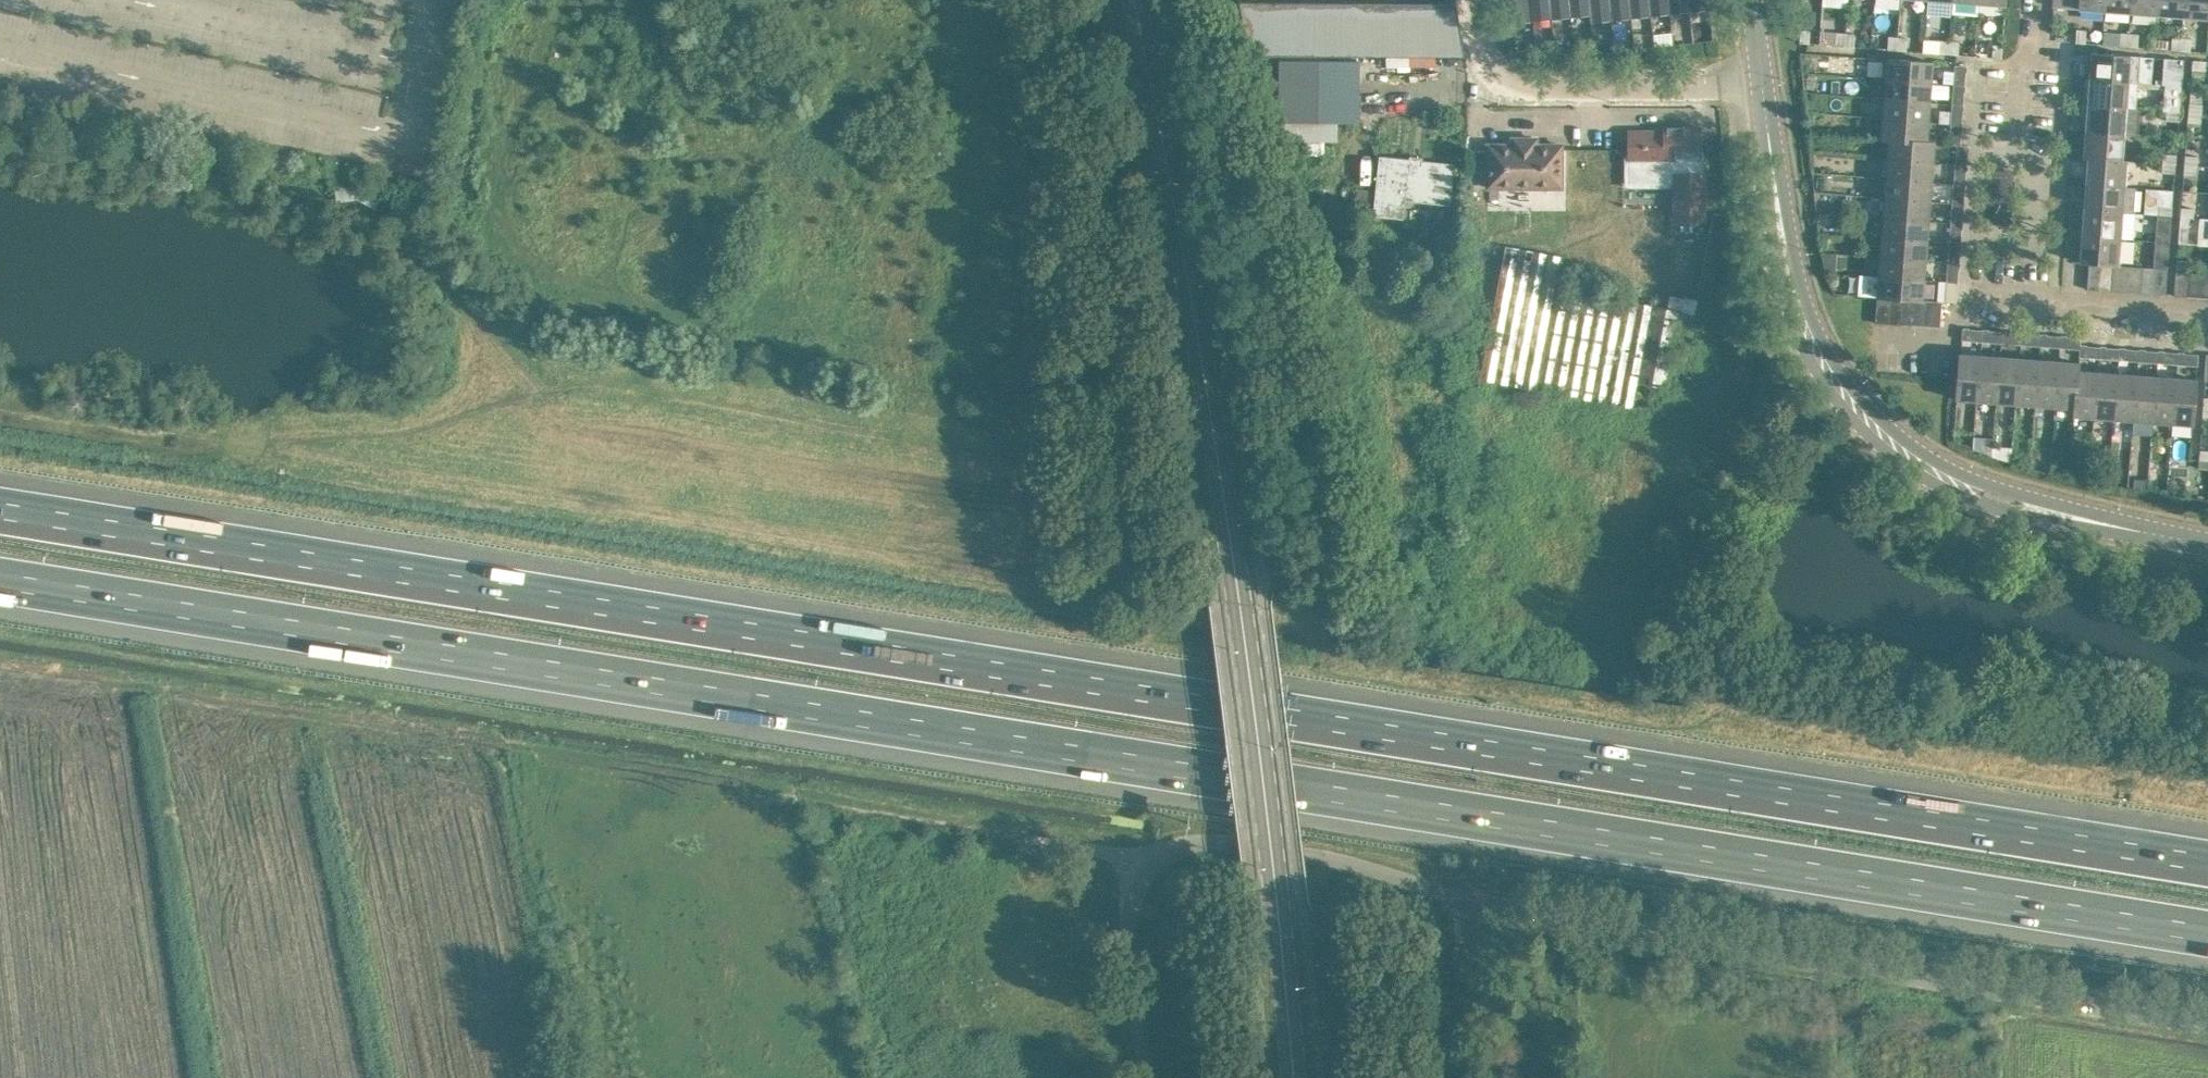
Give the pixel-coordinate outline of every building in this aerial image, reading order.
[(1531,19),(1529,0),(1509,0),(1511,21),(1512,21),(1531,19)] [(1531,19),(1551,17),(1549,0),(1529,0),(1531,19)] [(1571,14),(1569,0),(1549,0),(1551,17),(1571,14)] [(1571,14),(1589,12),(1590,20),(1592,20),(1591,11),(1590,0),(1569,0),(1571,14)] [(1591,11),(1592,20),(1612,18),(1609,0),(1590,0),(1591,11)] [(1612,18),(1630,16),(1629,0),(1609,0),(1612,18)] [(1650,13),(1648,0),(1629,0),(1630,16),(1650,13)] [(1669,11),(1668,0),(1648,0),(1650,13),(1669,11)] [(1689,9),(1688,0),(1668,0),(1669,11),(1689,9)] [(1710,7),(1709,0),(1688,0),(1689,9),(1710,7)] [(2053,5),(2104,9),(2105,0),(2052,0),(2052,5),(2053,5)] [(2104,9),(2131,11),(2131,0),(2105,0),(2104,9)] [(2131,11),(2157,13),(2158,0),(2131,0),(2131,11)] [(2157,13),(2183,15),(2184,0),(2158,0),(2157,13)] [(2183,15),(2207,17),(2207,0),(2184,0),(2183,15)] [(1801,42),(1809,43),(1810,30),(1800,29),(1799,42),(1801,42)] [(2076,29),(2076,34),(2075,42),(2085,43),(2086,30),(2076,29)] [(2119,31),(2118,45),(2137,47),(2138,33),(2119,31)] [(1836,32),(1835,45),(1845,46),(1846,33),(1836,32)] [(1855,34),(1846,33),(1845,46),(1854,46),(1855,34)] [(2171,35),(2170,49),(2188,50),(2189,37),(2171,35)] [(1888,36),(1887,49),(1897,50),(1898,37),(1888,36)] [(1907,38),(1898,37),(1897,50),(1906,50),(1907,38)] [(2153,48),(2166,49),(2167,39),(2154,38),(2153,48)] [(1940,40),(1939,53),(1949,54),(1950,41),(1940,40)] [(1535,52),(1556,50),(1554,41),(1534,43),(1535,52)] [(1959,42),(1950,41),(1949,54),(1958,54),(1959,42)] [(1993,44),(1992,57),(2001,58),(2002,45),(1993,44)] [(2140,55),(2092,52),(2090,78),(2127,81),(2138,82),(2140,55)] [(1886,78),(1931,81),(1932,63),(1933,61),(1887,58),(1887,59),(1886,78)] [(2181,85),(2184,59),(2167,58),(2164,84),(2181,85)] [(1359,60),(1279,59),(1279,121),(1358,122),(1359,60)] [(2205,61),(2192,60),(2192,69),(2205,70),(2205,61)] [(1953,85),(1964,85),(1965,72),(1954,71),(1953,85)] [(1930,101),(1931,81),(1886,78),(1884,98),(1930,101)] [(2125,107),(2127,81),(2090,78),(2088,105),(2125,107)] [(1963,105),(1964,91),(1953,90),(1952,104),(1963,105)] [(1883,117),(1928,121),(1930,101),(1884,98),(1883,117)] [(2168,102),(2167,111),(2179,112),(2180,103),(2168,102)] [(2189,104),(2188,112),(2202,113),(2203,105),(2189,104)] [(2088,105),(2086,131),(2123,134),(2137,135),(2139,109),(2125,107),(2088,105)] [(1961,125),(1962,111),(1951,110),(1950,124),(1961,125)] [(2179,122),(2179,112),(2167,111),(2166,121),(2179,122)] [(2201,123),(2202,113),(2188,112),(2187,122),(2201,123)] [(1881,138),(1889,139),(1927,140),(1928,121),(1883,117),(1881,138)] [(1664,131),(1629,131),(1629,182),(1674,182),(1674,218),(1704,218),(1704,152),(1700,152),(1700,126),(1664,126),(1664,131)] [(1949,144),(1960,144),(1961,130),(1950,129),(1949,144)] [(2121,160),(2121,159),(2123,134),(2086,131),(2084,157),(2088,158),(2088,157),(2121,160)] [(1512,138),(1512,140),(1512,144),(1487,144),(1487,187),(1561,187),(1561,144),(1536,144),(1536,138),(1512,138)] [(1888,157),(1933,161),(1934,141),(1927,140),(1889,139),(1888,157)] [(1955,164),(1966,165),(1967,151),(1956,150),(1955,164)] [(2164,154),(2163,162),(2175,163),(2176,155),(2164,154)] [(1411,158),(1379,155),(1373,215),(1403,218),(1405,200),(1450,204),(1454,163),(1421,160),(1421,164),(1410,163),(1411,158)] [(2184,156),(2184,165),(2198,166),(2199,157),(2184,156)] [(1931,181),(1933,161),(1888,157),(1886,177),(1931,181)] [(2086,183),(2124,186),(2126,159),(2121,159),(2121,160),(2088,157),(2088,158),(2086,183)] [(2174,174),(2175,163),(2163,162),(2162,173),(2174,174)] [(2184,165),(2183,175),(2198,176),(2198,166),(2184,165)] [(1954,184),(1965,185),(1966,171),(1955,170),(1954,184)] [(1931,181),(1886,177),(1884,197),(1930,200),(1931,181)] [(2086,183),(2084,209),(2122,212),(2134,213),(2136,187),(2124,186),(2086,183)] [(1952,203),(1963,204),(1964,190),(1953,189),(1952,203)] [(1928,220),(1930,200),(1884,197),(1883,217),(1928,220)] [(2159,205),(2159,215),(2171,216),(2172,206),(2159,205)] [(2180,208),(2180,216),(2190,217),(2195,217),(2195,209),(2180,208)] [(1951,223),(1962,224),(1963,210),(1952,209),(1951,223)] [(2082,235),(2120,238),(2122,212),(2084,209),(2082,235)] [(2159,215),(2157,241),(2169,242),(2171,216),(2159,215)] [(2188,243),(2190,217),(2180,216),(2178,243),(2188,243)] [(1928,220),(1883,217),(1881,237),(1927,240),(1928,220)] [(1949,242),(1960,243),(1961,229),(1950,228),(1949,242)] [(2080,262),(2089,262),(2102,263),(2116,264),(2118,265),(2120,238),(2082,235),(2080,262)] [(1925,260),(1927,240),(1881,237),(1880,257),(1925,260)] [(1652,304),(1591,293),(1555,286),(1561,256),(1506,245),(1481,378),(1633,407),(1637,382),(1666,387),(1680,310),(1652,304)] [(1948,262),(1959,263),(1960,249),(1949,248),(1948,262)] [(1925,260),(1880,257),(1878,276),(1924,280),(1925,260)] [(2155,259),(2155,267),(2167,268),(2168,260),(2155,259)] [(2176,260),(2176,269),(2188,270),(2189,261),(2176,260)] [(2102,263),(2089,262),(2087,289),(2101,290),(2102,263)] [(2116,264),(2102,263),(2101,290),(2114,291),(2116,264)] [(2128,265),(2118,265),(2116,264),(2114,291),(2127,292),(2128,265)] [(2141,266),(2128,265),(2127,292),(2139,293),(2141,266)] [(2139,293),(2152,293),(2154,267),(2141,266),(2139,293)] [(1946,281),(1957,282),(1958,268),(1947,267),(1946,281)] [(2167,268),(2154,267),(2152,293),(2165,294),(2167,268)] [(2174,295),(2186,296),(2188,270),(2176,269),(2174,295)] [(2202,271),(2188,270),(2186,296),(2200,297),(2202,271)] [(2207,298),(2207,272),(2202,271),(2200,297),(2207,298)] [(1922,299),(1924,280),(1878,276),(1877,296),(1890,297),(1903,298),(1916,299),(1922,299)] [(1946,287),(1945,301),(1956,302),(1957,288),(1946,287)] [(1888,323),(1890,297),(1877,296),(1877,297),(1875,321),(1875,322),(1888,323)] [(1901,324),(1903,298),(1890,297),(1888,323),(1901,324)] [(1914,325),(1916,299),(1903,298),(1901,324),(1914,325)] [(1929,300),(1922,299),(1916,299),(1914,325),(1927,326),(1929,300)] [(1942,301),(1929,300),(1927,326),(1940,327),(1942,301)] [(1982,341),(1983,330),(1969,329),(1968,340),(1982,341)] [(2001,342),(2002,331),(1988,330),(1987,341),(2001,342)] [(2021,344),(2022,333),(2008,332),(2007,343),(2021,344)] [(2040,345),(2041,334),(2027,333),(2026,344),(2040,345)] [(2060,347),(2061,336),(2047,335),(2046,346),(2060,347)] [(2080,337),(2066,336),(2065,347),(2079,348),(2080,345),(2080,337)] [(2099,358),(2100,347),(2086,346),(2085,357),(2099,358)] [(2119,359),(2120,348),(2106,347),(2105,358),(2119,359)] [(2138,361),(2139,350),(2125,349),(2124,360),(2138,361)] [(2158,362),(2159,351),(2145,350),(2144,361),(2158,362)] [(2177,364),(2178,353),(2164,352),(2163,363),(2177,364)] [(1976,400),(1979,355),(1961,353),(1959,353),(1959,357),(1956,398),(1976,400)] [(2183,364),(2197,365),(2198,354),(2184,353),(2183,364)] [(1999,356),(1979,355),(1976,400),(1996,401),(1999,356)] [(2015,403),(2019,358),(1999,356),(1996,401),(2015,403)] [(2039,359),(2019,358),(2015,403),(2035,404),(2039,359)] [(2035,404),(2055,406),(2059,361),(2039,359),(2035,404)] [(2079,362),(2059,361),(2055,406),(2074,407),(2078,370),(2079,362)] [(2073,415),(2094,417),(2098,371),(2078,370),(2074,407),(2073,415)] [(2117,373),(2098,371),(2094,417),(2114,418),(2117,373)] [(2114,418),(2134,420),(2137,374),(2117,373),(2114,418)] [(2157,376),(2137,374),(2134,420),(2153,421),(2157,376)] [(2153,421),(2173,423),(2176,377),(2157,376),(2153,421)] [(2196,379),(2176,377),(2173,423),(2193,424),(2196,379)] [(1993,441),(1973,439),(1972,448),(1981,451),(1991,455),(1992,444),(1993,441)] [(1992,444),(1991,455),(2005,460),(2011,462),(2012,446),(1992,444)] [(2200,448),(2199,459),(2207,460),(2207,449),(2200,448)]
